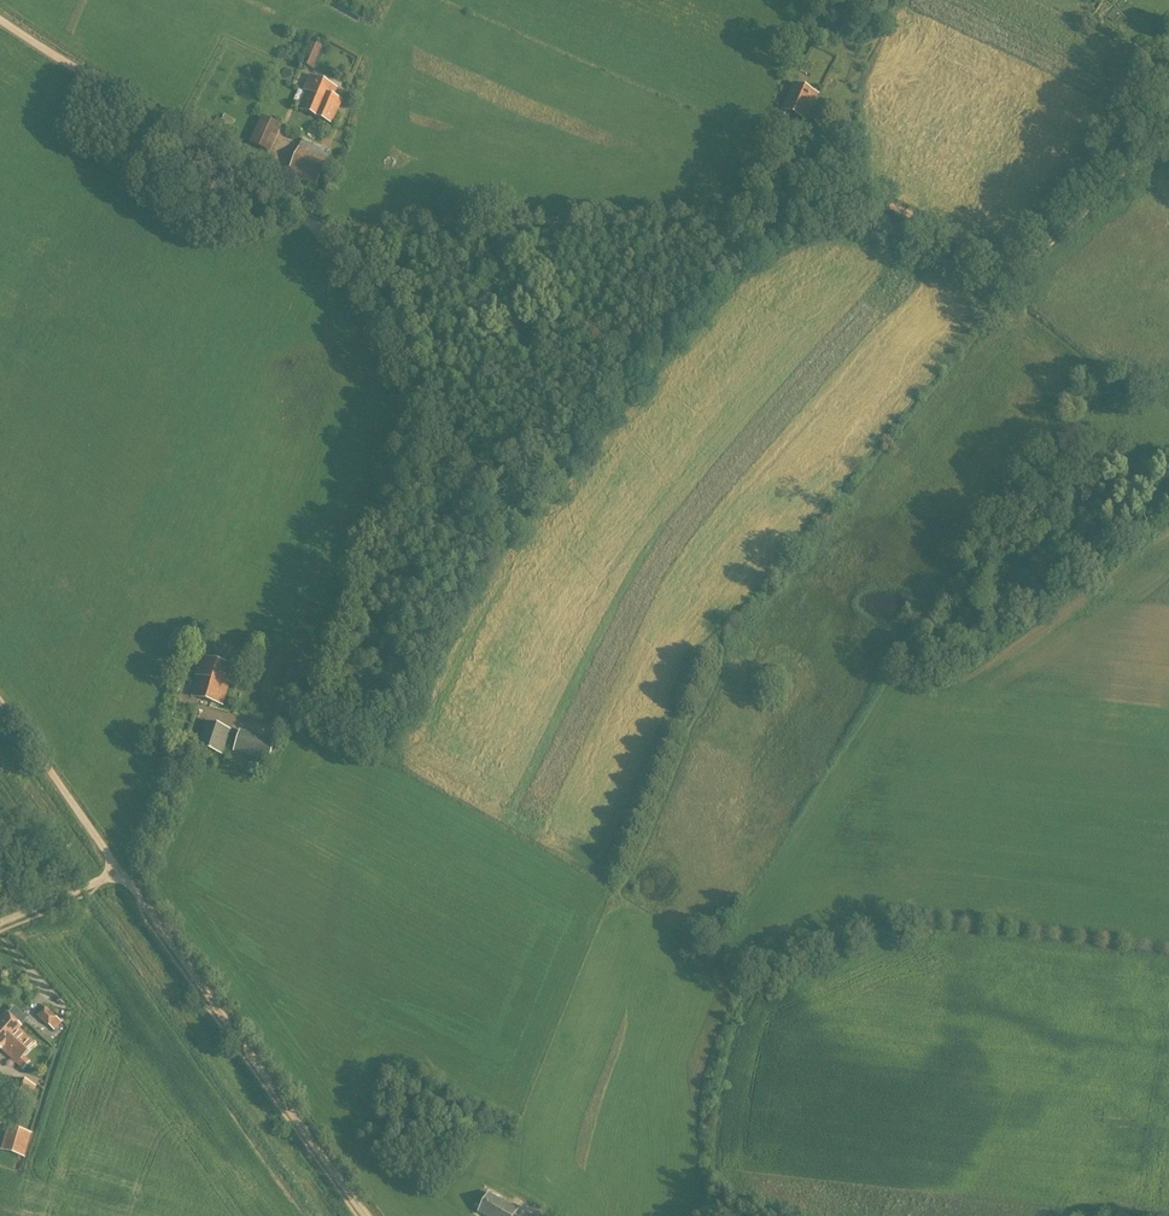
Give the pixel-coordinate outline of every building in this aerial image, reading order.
[(302,65),(313,70),(324,45),(312,40),(302,65)] [(310,76),(304,90),(306,91),(298,109),(331,124),(342,100),(333,96),(337,88),(310,76)] [(788,119),(791,112),(806,120),(818,95),(794,83),(779,114),(788,119)] [(250,144),(271,153),(283,126),(262,117),(250,144)] [(304,140),(288,173),(315,186),(331,152),(304,140)] [(204,659),(193,696),(222,705),(233,667),(204,659)] [(230,730),(205,721),(197,746),(222,755),(230,730)] [(233,750),(268,763),(275,743),(241,729),(233,750)] [(36,1016),(48,1026),(49,1025),(54,1030),(54,1029),(59,1034),(66,1027),(56,1017),(55,1018),(44,1008),(36,1016)] [(18,1029),(20,1027),(6,1015),(0,1021),(0,1048),(1,1049),(18,1029)] [(18,1029),(1,1049),(10,1057),(22,1069),(29,1061),(24,1056),(35,1044),(18,1029)] [(12,1077),(2,1102),(27,1112),(36,1087),(12,1077)] [(0,1150),(25,1157),(31,1134),(7,1127),(0,1150)] [(485,1215),(514,1215),(517,1210),(489,1194),(479,1212),(485,1215)]
